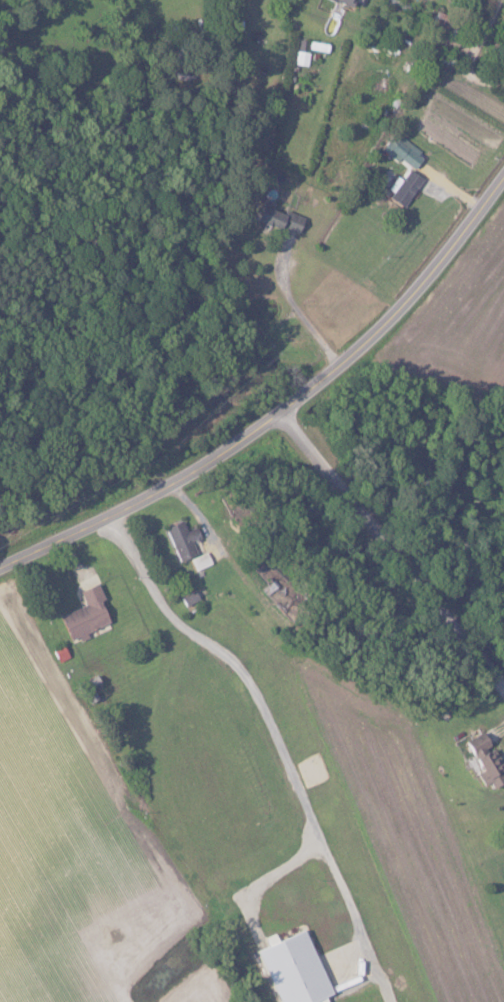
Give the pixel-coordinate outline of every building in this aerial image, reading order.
[(307,66),(308,52),(295,51),(294,65),(307,66)] [(422,153),(394,133),(381,151),(397,162),(399,160),(411,168),(422,153)] [(387,198),(400,208),(422,178),(408,169),(400,180),(395,176),(386,189),(391,192),(387,198)] [(282,209),(281,213),(257,204),(252,218),(296,234),(302,217),(282,209)] [(176,561),(195,554),(190,541),(199,538),(195,527),(185,531),(181,519),(164,525),(176,561)] [(82,603),(56,616),(68,641),(107,622),(98,604),(103,601),(94,582),(76,590),(82,603)] [(502,769),(481,732),(463,742),(479,770),(476,771),(487,789),(503,780),(498,771),(502,769)] [(323,996),(328,994),(302,929),(254,948),(275,1001),(326,1001),(323,996)]
